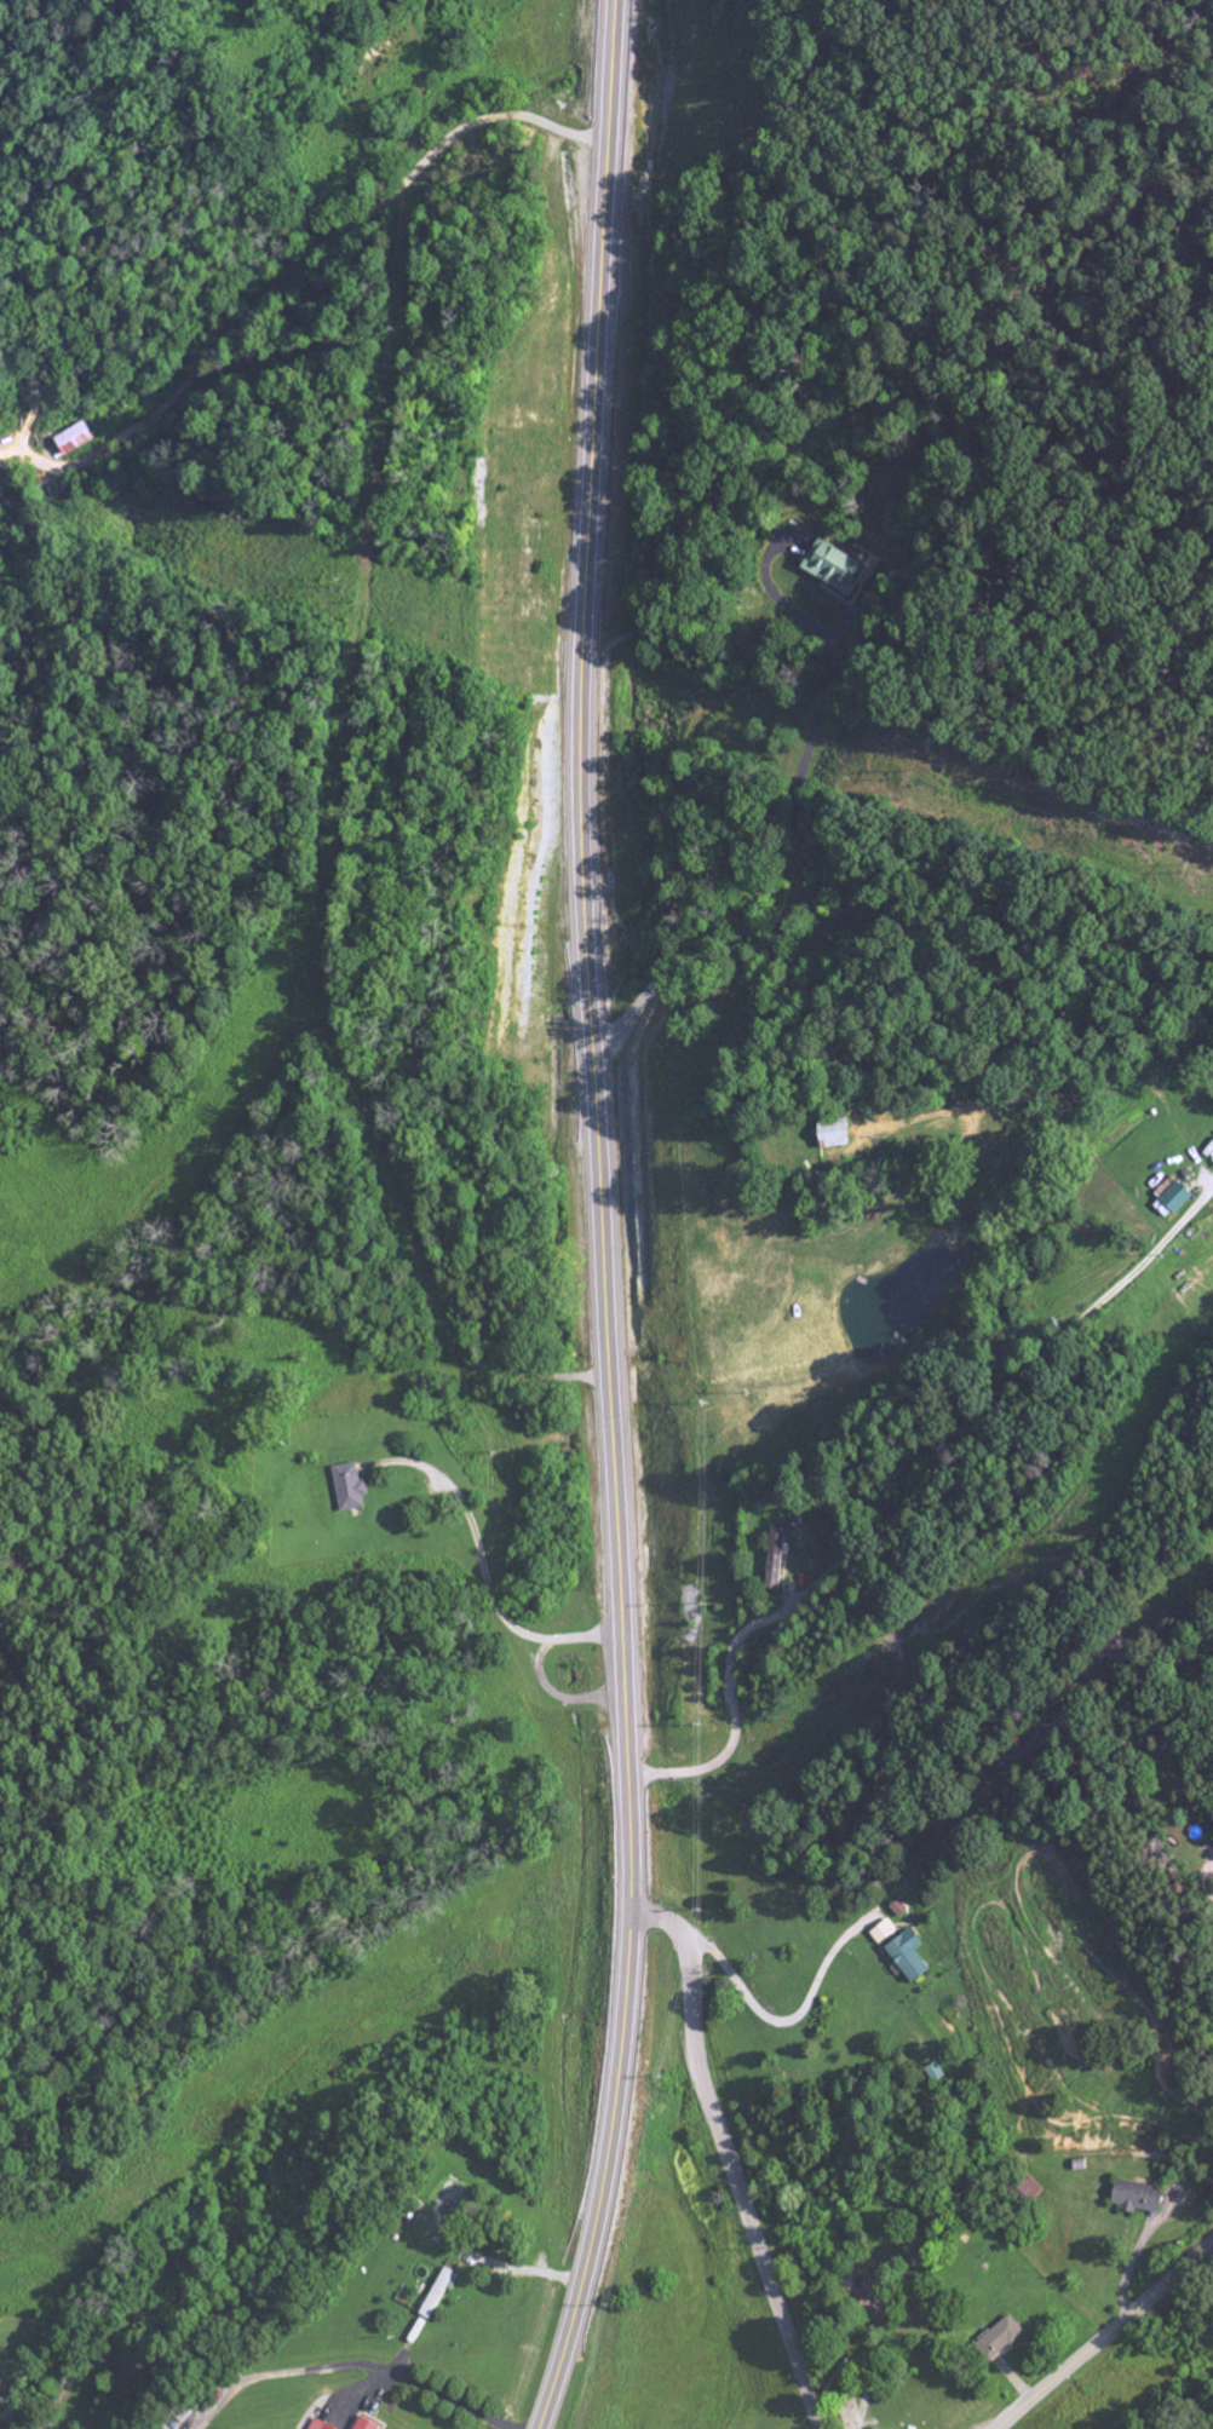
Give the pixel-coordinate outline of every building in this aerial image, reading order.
[(51,438),(60,457),(93,441),(84,422),(51,438)] [(852,599),(864,579),(866,580),(872,570),(818,539),(800,569),(852,599)] [(846,1146),(845,1120),(813,1121),(814,1147),(846,1146)] [(1203,1150),(1212,1164),(1212,1143),(1203,1150)] [(1173,1216),(1191,1196),(1170,1177),(1152,1196),(1173,1216)] [(340,1512),(364,1507),(362,1496),(368,1495),(365,1480),(359,1481),(356,1462),(331,1467),(340,1512)] [(776,1590),(780,1554),(786,1555),(787,1543),(781,1542),(783,1528),(769,1527),(762,1588),(776,1590)] [(868,1932),(878,1946),(896,1931),(886,1918),(868,1932)] [(921,1945),(908,1928),(882,1949),(910,1984),(929,1969),(914,1951),(921,1945)] [(1107,2205),(1133,2212),(1133,2208),(1156,2214),(1163,2190),(1115,2177),(1107,2205)] [(433,2322),(455,2273),(441,2267),(419,2316),(433,2322)] [(888,2303),(872,2296),(877,2285),(853,2274),(843,2295),(883,2314),(888,2303)] [(985,2362),(1023,2335),(1010,2316),(971,2342),(985,2362)] [(315,2405),(305,2404),(303,2422),(313,2423),(315,2405)] [(382,2427),(357,2416),(351,2428),(381,2428),(382,2427)] [(313,2420),(310,2428),(337,2428),(313,2420)]
